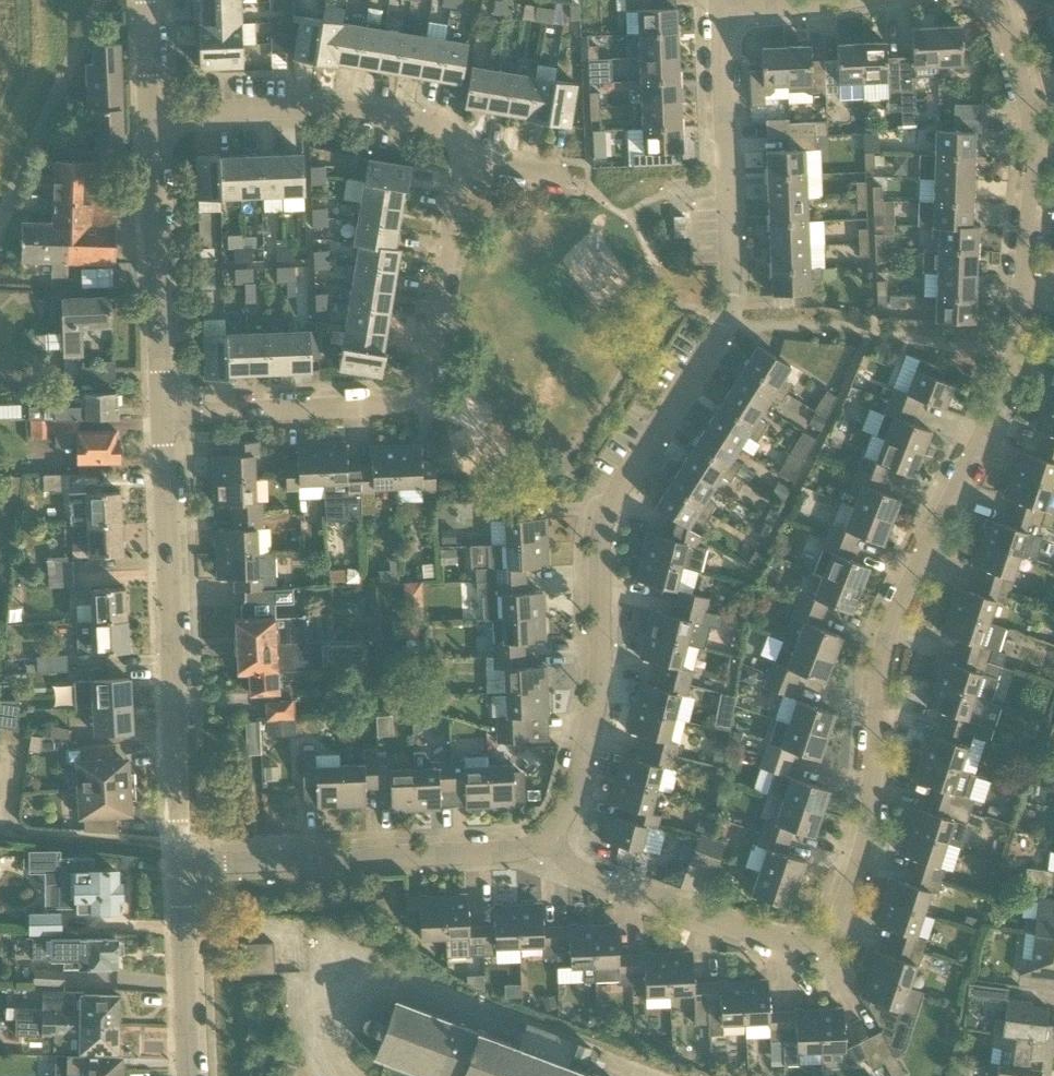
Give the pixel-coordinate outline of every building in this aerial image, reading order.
[(463,0),(454,0),(452,7),(461,9),(463,0)] [(507,2),(497,0),(496,0),(493,15),(503,16),(501,28),(502,28),(507,2)] [(678,33),(677,8),(655,9),(654,0),(626,0),(628,35),(639,34),(639,35),(678,33)] [(285,11),(285,1),(271,2),(271,11),(285,11)] [(507,2),(502,28),(512,30),(514,18),(511,17),(514,3),(507,2)] [(199,26),(242,24),(241,3),(201,4),(201,24),(199,24),(199,26)] [(341,20),(343,7),(324,3),(322,16),(341,20)] [(544,24),(547,8),(526,4),(523,20),(544,24)] [(571,20),(580,20),(579,5),(570,6),(571,20)] [(553,25),(556,10),(547,8),(544,24),(553,25)] [(316,62),(323,20),(301,16),(294,59),(316,62)] [(336,66),(343,23),(323,20),(316,62),(336,66)] [(357,67),(364,27),(343,23),(336,66),(337,66),(338,63),(357,67)] [(200,46),(243,45),(242,24),(199,26),(200,46)] [(378,70),(385,30),(364,27),(357,67),(378,70)] [(937,28),(938,66),(963,65),(961,27),(937,28)] [(903,125),(917,125),(914,67),(938,66),(937,28),(912,29),(914,64),(901,64),(902,92),(903,125)] [(399,74),(405,33),(385,30),(378,70),(399,74)] [(420,77),(426,37),(405,33),(399,74),(420,77)] [(640,58),(679,56),(678,33),(639,35),(640,58)] [(273,44),(287,43),(286,34),(272,34),(273,44)] [(440,80),(447,40),(426,37),(420,77),(440,80)] [(447,40),(440,80),(462,84),(468,44),(447,40)] [(273,53),(287,53),(287,43),(273,44),(273,53)] [(902,92),(901,64),(887,65),(886,43),(862,44),(863,100),(888,99),(888,93),(902,92)] [(840,101),(863,100),(862,44),(838,45),(839,67),(825,67),(826,95),(840,95),(840,101)] [(95,113),(96,150),(125,148),(121,45),(93,45),(93,64),(87,65),(89,113),(95,113)] [(243,45),(200,46),(201,68),(244,67),(243,45)] [(589,60),(598,60),(598,46),(588,47),(589,60)] [(826,95),(825,67),(812,68),(811,46),(787,47),(788,86),(802,85),(803,88),(805,92),(808,93),(813,94),(813,96),(826,95)] [(774,86),(788,86),(787,47),(762,48),(763,71),(751,71),(752,106),(766,106),(766,96),(771,96),(775,91),(774,86)] [(641,82),(680,80),(679,56),(640,58),(641,82)] [(606,73),(599,74),(598,60),(589,60),(590,82),(607,82),(606,73)] [(539,64),(537,75),(555,78),(557,67),(539,64)] [(487,111),(493,70),(472,67),(465,107),(487,111)] [(508,114),(514,74),(493,70),(487,111),(508,114)] [(528,120),(535,77),(514,74),(508,114),(527,117),(527,120),(528,120)] [(549,123),(556,81),(535,77),(528,120),(549,123)] [(642,105),(681,104),(680,80),(641,82),(642,105)] [(556,81),(549,123),(570,127),(577,84),(556,81)] [(591,107),(600,107),(600,93),(590,94),(591,107)] [(643,129),(682,127),(681,104),(642,105),(643,129)] [(954,118),(982,119),(983,106),(955,105),(954,118)] [(591,121),(601,121),(600,107),(591,107),(591,121)] [(982,133),(982,119),(954,118),(954,131),(937,131),(936,155),(974,157),(975,132),(982,133)] [(816,137),(816,136),(815,123),(790,124),(790,120),(766,120),(767,138),(788,138),(816,137)] [(815,123),(816,136),(827,136),(827,123),(815,123)] [(682,127),(643,129),(644,153),(633,153),(633,167),(674,166),(674,152),(683,152),(682,127)] [(768,176),(806,175),(805,151),(817,151),(816,137),(788,138),(788,151),(767,152),(768,176)] [(866,168),(875,167),(875,153),(865,153),(866,168)] [(282,155),(284,196),(306,195),(304,154),(282,155)] [(895,154),(894,171),(908,171),(909,155),(895,154)] [(199,199),(221,198),(219,155),(197,156),(199,199)] [(242,198),(240,157),(221,158),(220,155),(219,155),(221,198),(242,198)] [(263,197),(284,196),(282,155),(261,156),(263,197)] [(973,180),(974,157),(936,155),(920,155),(919,179),(935,179),(973,180)] [(242,198),(263,197),(261,156),(240,157),(242,198)] [(91,201),(92,161),(56,160),(56,175),(55,196),(55,204),(71,204),(71,203),(78,203),(78,204),(91,205),(91,201)] [(408,188),(411,167),(369,160),(365,181),(408,188)] [(311,175),(326,175),(325,166),(311,167),(311,175)] [(312,185),(326,185),(326,175),(311,175),(312,185)] [(769,200),(807,198),(806,175),(768,176),(769,200)] [(973,204),(973,180),(935,179),(934,203),(973,204)] [(407,190),(408,188),(365,181),(362,202),(402,208),(405,189),(407,190)] [(857,197),(867,196),(866,182),(857,183),(857,197)] [(874,201),(883,201),(883,187),(873,187),(874,201)] [(858,210),(867,210),(867,196),(857,197),(858,210)] [(770,224),(808,222),(807,198),(769,200),(770,224)] [(893,201),(883,202),(883,201),(874,201),(875,225),(884,224),(894,225),(893,201)] [(398,229),(402,208),(362,202),(358,223),(398,229)] [(78,204),(78,203),(71,203),(71,204),(55,204),(55,224),(117,225),(118,216),(91,215),(91,205),(78,204)] [(972,228),(972,226),(972,212),(973,204),(934,203),(933,226),(972,228)] [(313,218),(327,218),(327,209),(312,209),(313,218)] [(674,217),(675,237),(686,237),(685,217),(674,217)] [(313,228),(328,227),(327,218),(313,218),(313,228)] [(771,247),(809,245),(808,222),(770,224),(771,247)] [(51,255),(51,224),(23,223),(22,261),(53,262),(52,285),(68,286),(69,262),(65,262),(65,255),(51,255)] [(395,249),(398,229),(358,223),(355,243),(400,251),(400,249),(395,249)] [(117,225),(55,224),(51,224),(51,255),(65,255),(65,262),(69,262),(116,263),(117,225)] [(895,247),(894,225),(884,224),(875,225),(876,248),(885,248),(885,247),(895,247)] [(928,250),(939,250),(977,251),(978,226),(972,226),(972,228),(933,226),(933,239),(932,239),(928,242),(928,250)] [(860,244),(869,243),(868,229),(859,230),(860,244)] [(253,262),(253,248),(257,248),(257,237),(244,238),(245,248),(244,248),(244,262),(253,262)] [(397,271),(400,251),(355,243),(354,245),(360,246),(357,265),(397,271)] [(860,257),(869,257),(869,243),(860,244),(860,257)] [(810,270),(809,245),(771,247),(772,271),(810,270)] [(286,261),(295,260),(294,246),(286,247),(286,261)] [(277,261),(286,261),(286,247),(276,247),(277,261)] [(235,263),(244,262),(244,248),(234,249),(235,263)] [(876,262),(886,262),(885,248),(876,248),(876,262)] [(976,275),(977,251),(939,250),(938,274),(976,275)] [(314,261),(329,260),(329,251),(314,252),(314,261)] [(201,267),(215,267),(215,257),(201,258),(201,267)] [(315,270),(329,269),(329,260),(314,261),(315,270)] [(79,285),(111,284),(110,265),(78,266),(79,285)] [(393,292),(397,271),(357,265),(353,286),(393,292)] [(201,267),(202,277),(215,277),(215,267),(201,267)] [(277,283),(286,283),(286,268),(277,268),(277,283)] [(296,283),(296,270),(295,268),(286,268),(286,283),(296,283)] [(810,270),(772,271),(773,295),(795,294),(795,308),(823,307),(823,293),(811,294),(810,281),(822,280),(822,269),(810,270)] [(235,285),(244,285),(244,270),(235,270),(235,285)] [(244,285),(254,285),(254,270),(244,270),(244,285)] [(976,299),(976,275),(938,274),(937,297),(976,299)] [(878,296),(887,295),(887,281),(877,282),(878,296)] [(390,313),(393,292),(353,286),(350,306),(390,313)] [(316,304),(330,303),(330,294),(316,294),(316,304)] [(878,310),(888,309),(887,295),(878,296),(878,310)] [(84,356),(83,328),(113,327),(112,297),(62,298),(64,357),(84,356)] [(975,323),(976,299),(937,297),(936,322),(975,323)] [(317,313),(331,312),(330,303),(316,304),(317,313)] [(387,334),(390,313),(350,306),(346,327),(387,334)] [(225,329),(225,317),(202,318),(203,330),(225,329)] [(383,353),(387,334),(346,327),(343,348),(386,355),(386,353),(383,353)] [(312,359),(311,344),(310,331),(296,332),(298,373),(312,372),(312,359)] [(311,344),(320,343),(320,331),(310,331),(311,344)] [(275,373),(298,373),(296,332),(273,333),(275,373)] [(252,374),(275,373),(273,333),(251,334),(252,374)] [(229,375),(252,374),(251,334),(228,335),(229,375)] [(229,375),(228,335),(204,336),(206,379),(229,378),(229,375)] [(311,344),(312,359),(321,358),(320,343),(311,344)] [(783,379),(791,368),(791,367),(758,346),(745,367),(788,394),(793,385),(783,379)] [(382,376),(386,355),(343,348),(339,369),(382,376)] [(782,403),(788,394),(745,367),(733,387),(765,408),(772,396),(782,403)] [(115,384),(114,368),(84,369),(84,384),(115,384)] [(895,389),(890,401),(916,411),(920,400),(944,409),(954,385),(916,370),(907,394),(895,389)] [(1052,384),(1044,407),(1053,410),(1053,385),(1052,384)] [(758,419),(765,408),(733,387),(720,407),(762,434),(768,425),(758,419)] [(55,421),(79,420),(118,419),(118,409),(117,409),(116,392),(74,394),(75,407),(44,408),(44,411),(30,411),(30,422),(31,422),(55,421)] [(816,410),(828,418),(837,398),(828,392),(816,410)] [(911,424),(916,411),(890,401),(885,413),(876,436),(885,439),(923,454),(931,431),(911,424)] [(757,442),(762,434),(720,407),(707,427),(740,447),(747,436),(757,442)] [(861,426),(874,433),(883,413),(871,407),(861,426)] [(1044,407),(1037,430),(1050,435),(1046,447),(1053,450),(1053,410),(1044,407)] [(121,445),(119,445),(119,441),(116,441),(115,432),(80,433),(79,420),(55,421),(31,422),(31,440),(48,439),(48,433),(57,433),(58,448),(80,447),(81,463),(120,461),(119,458),(123,455),(123,454),(123,449),(122,447),(121,445)] [(733,459),(740,447),(707,427),(694,447),(737,474),(742,465),(733,459)] [(792,454),(805,462),(817,441),(804,433),(792,454)] [(914,477),(923,454),(885,439),(876,462),(864,457),(859,469),(885,479),(889,467),(914,477)] [(214,481),(255,479),(254,455),(260,455),(260,442),(230,443),(230,456),(213,457),(214,481)] [(362,515),(361,465),(348,465),(347,442),(322,443),(324,484),(325,484),(326,506),(348,505),(348,515),(362,515)] [(300,485),(324,484),(322,443),(298,444),(299,461),(286,461),(287,491),(300,491),(300,485)] [(436,492),(435,462),(422,463),(421,445),(397,446),(398,487),(399,487),(400,503),(423,502),(423,492),(436,492)] [(374,488),(398,487),(397,446),(372,447),(373,464),(361,465),(362,515),(375,514),(374,494),(375,494),(374,488)] [(731,483),(737,474),(694,447),(682,467),(714,488),(722,476),(731,483)] [(1046,447),(1042,459),(1020,452),(1013,475),(1051,488),(1053,480),(1053,450),(1046,447)] [(805,462),(792,454),(780,474),(796,484),(805,462)] [(707,499),(714,488),(682,467),(669,486),(711,514),(717,505),(707,499)] [(880,491),(885,479),(859,469),(854,482),(863,485),(854,509),(891,524),(901,499),(880,491)] [(44,475),(44,491),(70,490),(70,475),(44,475)] [(1051,488),(1013,475),(1005,498),(1018,502),(1014,515),(1052,527),(1053,522),(1053,488),(1051,488)] [(233,517),(263,516),(262,503),(256,503),(255,479),(214,481),(215,505),(232,505),(233,517)] [(706,522),(711,514),(669,486),(656,507),(674,519),(689,528),(696,516),(706,522)] [(88,526),(122,525),(121,492),(70,495),(71,508),(87,507),(88,526)] [(507,544),(548,543),(547,518),(525,519),(525,506),(495,507),(496,520),(506,520),(507,544)] [(883,545),(891,524),(854,509),(845,530),(833,525),(828,537),(854,547),(859,535),(883,545)] [(989,520),(981,543),(1020,556),(1037,561),(1044,539),(1038,537),(1042,525),(1052,528),(1052,527),(1014,515),(1010,527),(989,520)] [(217,555),(258,554),(257,530),(263,529),(263,516),(233,517),(233,530),(216,531),(217,555)] [(711,542),(689,528),(674,519),(669,538),(648,533),(641,557),(682,567),(688,544),(708,549),(711,542)] [(122,525),(88,526),(89,543),(73,544),(73,558),(124,555),(122,525)] [(849,559),(854,547),(828,537),(823,550),(815,572),(823,575),(861,590),(870,567),(849,559)] [(477,583),(525,581),(525,568),(549,567),(548,543),(507,544),(488,545),(489,568),(476,569),(477,583)] [(1013,578),(1020,556),(981,543),(974,566),(987,570),(983,583),(1011,592),(1015,579),(1013,578)] [(265,590),(265,578),(277,577),(276,553),(258,554),(217,555),(218,579),(235,579),(236,592),(265,590)] [(706,611),(708,603),(709,599),(692,594),(698,571),(682,567),(641,557),(635,580),(680,592),(677,604),(706,611)] [(47,559),(47,563),(48,575),(74,574),(73,563),(67,563),(67,558),(47,559)] [(331,582),(346,582),(346,570),(331,570),(331,582)] [(33,576),(33,589),(74,587),(74,574),(48,575),(33,576)] [(852,613),(861,590),(823,575),(815,598),(800,592),(795,604),(797,605),(823,615),(828,603),(852,613)] [(484,620),(503,619),(544,617),(543,593),(526,594),(525,581),(477,583),(478,597),(483,596),(484,620)] [(1007,604),(1011,592),(983,583),(979,595),(957,588),(950,611),(988,623),(996,601),(1007,604)] [(78,621),(127,618),(126,588),(75,591),(76,604),(77,604),(78,621)] [(273,616),(273,600),(246,602),(241,607),(242,618),(236,618),(237,647),(321,642),(331,642),(330,615),(305,615),(305,618),(275,619),(275,616),(273,616)] [(708,603),(706,611),(714,613),(715,605),(708,603)] [(711,626),(721,629),(724,616),(714,613),(706,611),(677,604),(674,616),(653,611),(647,635),(687,645),(699,648),(705,649),(711,626)] [(818,627),(823,615),(797,605),(792,618),(805,623),(796,645),(833,659),(842,637),(818,627)] [(1006,629),(988,623),(950,611),(942,634),(964,641),(960,653),(1002,667),(1006,654),(999,652),(1006,629)] [(495,656),(524,655),(524,642),(545,641),(544,617),(503,619),(504,643),(494,643),(495,656)] [(77,623),(77,640),(78,654),(129,651),(127,618),(78,621),(78,622),(77,623)] [(687,645),(647,635),(641,658),(664,664),(661,677),(690,684),(699,648),(687,645)] [(796,645),(784,640),(770,675),(796,685),(800,673),(824,682),(833,659),(796,645)] [(323,669),(321,642),(237,647),(239,674),(251,673),(252,695),(278,694),(277,671),(323,669)] [(991,702),(1002,667),(960,653),(956,665),(943,661),(936,685),(991,702)] [(507,693),(548,691),(547,667),(525,668),(524,655),(495,656),(495,669),(506,669),(507,693)] [(38,673),(68,672),(68,656),(37,657),(38,664),(27,665),(27,673),(38,672),(38,673)] [(439,662),(426,662),(427,674),(440,673),(439,662)] [(791,697),(796,685),(770,675),(765,687),(791,697)] [(686,696),(690,684),(661,677),(658,689),(641,684),(635,708),(675,718),(681,695),(686,696)] [(95,707),(131,705),(130,678),(93,680),(94,681),(75,682),(76,708),(95,707)] [(1001,706),(991,702),(936,685),(928,707),(950,714),(946,727),(974,736),(990,741),(1001,706)] [(498,730),(528,729),(527,717),(549,715),(548,691),(507,693),(508,717),(497,717),(498,730)] [(267,703),(268,720),(294,719),(293,701),(267,703)] [(789,724),(827,737),(835,713),(797,701),(789,724)] [(21,703),(0,702),(0,705),(0,729),(1,729),(20,733),(21,703)] [(131,705),(95,707),(96,735),(132,733),(131,705)] [(675,719),(675,718),(635,708),(629,732),(650,737),(647,750),(676,757),(685,721),(675,719)] [(769,743),(765,755),(791,764),(795,752),(820,760),(827,737),(789,724),(777,720),(769,743)] [(248,755),(262,754),(260,721),(246,722),(248,755)] [(53,727),(51,737),(70,741),(72,730),(53,727)] [(970,748),(974,736),(946,727),(942,738),(929,734),(921,758),(960,770),(968,748),(970,748)] [(528,729),(498,730),(499,743),(528,742),(528,729)] [(30,751),(41,753),(43,737),(32,736),(30,751)] [(79,790),(136,786),(135,773),(130,773),(129,759),(114,759),(113,745),(66,748),(67,764),(77,764),(79,790)] [(378,788),(377,758),(377,748),(364,749),(364,765),(340,766),(342,807),(367,806),(366,788),(378,788)] [(673,769),(676,757),(647,750),(645,755),(639,754),(635,756),(634,759),(623,756),(617,780),(657,790),(662,767),(673,769)] [(453,791),(452,762),(438,762),(432,763),(425,752),(414,752),(415,769),(416,810),(441,809),(441,801),(444,801),(447,797),(447,792),(453,791)] [(491,807),(489,766),(488,766),(488,755),(465,757),(465,761),(452,762),(453,791),(466,791),(466,808),(491,807)] [(787,776),(791,764),(765,755),(760,768),(775,773),(768,796),(822,813),(830,790),(787,776)] [(342,807),(340,766),(316,767),(316,756),(303,757),(304,787),(317,786),(318,808),(342,807)] [(416,810),(415,769),(391,770),(390,758),(377,758),(378,788),(391,787),(392,811),(416,810)] [(977,776),(960,770),(921,758),(914,781),(936,788),(932,800),(971,813),(975,800),(970,798),(977,776)] [(524,775),(514,775),(513,765),(489,766),(491,807),(515,806),(515,799),(525,798),(524,775)] [(651,813),(657,790),(617,780),(611,804),(632,809),(629,821),(628,822),(647,826),(648,826),(657,829),(661,816),(651,813)] [(136,800),(136,786),(79,790),(80,818),(85,818),(85,831),(118,834),(118,816),(132,815),(131,800),(136,800)] [(814,837),(822,813),(768,796),(784,801),(776,824),(767,821),(763,833),(789,842),(793,830),(814,837)] [(985,817),(971,813),(932,800),(928,812),(915,808),(907,831),(959,848),(959,847),(963,848),(967,846),(972,830),(980,832),(985,817)] [(628,822),(629,821),(608,816),(601,840),(641,851),(647,826),(628,822)] [(952,871),(959,848),(907,831),(900,854),(918,860),(914,872),(943,882),(947,869),(952,871)] [(785,854),(789,842),(763,833),(759,846),(768,849),(760,872),(798,884),(806,861),(785,854)] [(690,863),(703,867),(713,840),(700,835),(690,863)] [(725,844),(713,840),(703,867),(715,872),(725,844)] [(94,858),(77,857),(61,857),(61,851),(30,851),(29,873),(59,873),(59,908),(78,908),(78,911),(117,911),(117,871),(94,871),(94,858)] [(667,861),(662,876),(677,881),(682,865),(667,861)] [(1053,887),(1053,872),(1027,868),(1025,883),(1053,887)] [(791,907),(798,884),(760,872),(752,895),(791,907)] [(939,894),(943,882),(914,872),(910,884),(892,878),(885,902),(924,914),(931,892),(939,894)] [(483,956),(483,927),(470,927),(468,896),(444,897),(446,937),(470,936),(471,957),(483,956)] [(422,939),(446,937),(444,897),(407,899),(408,928),(421,927),(422,939)] [(1053,935),(1053,900),(1039,898),(1036,918),(1027,917),(1025,932),(1035,933),(1053,935)] [(916,937),(924,914),(885,902),(877,925),(899,932),(895,944),(923,953),(927,941),(916,937)] [(558,957),(557,927),(544,928),(543,905),(519,906),(520,946),(544,945),(545,958),(558,957)] [(497,948),(520,946),(519,906),(494,907),(495,926),(483,927),(483,956),(497,955),(497,948)] [(29,934),(61,934),(61,911),(29,912),(29,934)] [(941,921),(935,939),(970,949),(976,932),(941,921)] [(633,985),(632,955),(619,956),(618,924),(594,926),(595,966),(596,966),(596,982),(620,981),(620,986),(633,985)] [(596,982),(596,966),(595,966),(594,926),(557,927),(558,957),(558,968),(584,967),(584,982),(596,982)] [(1035,933),(1032,959),(1022,958),(1020,975),(1052,979),(1053,967),(1053,935),(1035,933)] [(80,936),(52,936),(33,936),(33,938),(34,938),(34,960),(66,960),(66,967),(88,967),(88,969),(92,969),(92,967),(118,967),(118,938),(80,938),(80,936)] [(276,973),(274,947),(274,943),(240,944),(242,975),(276,973)] [(919,966),(923,953),(895,944),(891,956),(878,952),(871,975),(909,988),(917,965),(919,966)] [(709,1024),(708,984),(694,984),(693,953),(669,954),(671,995),(695,994),(696,1025),(709,1024)] [(646,996),(671,995),(669,954),(632,955),(633,985),(646,985),(646,996)] [(35,970),(34,985),(66,987),(67,972),(35,970)] [(924,993),(909,988),(871,975),(863,998),(867,999),(880,1026),(895,1031),(902,1011),(916,1016),(924,993)] [(784,1042),(783,1012),(770,1013),(769,981),(745,982),(746,1023),(747,1037),(771,1036),(771,1043),(784,1042)] [(723,1024),(746,1023),(745,982),(708,984),(709,1024),(710,1035),(723,1035),(723,1024)] [(505,998),(522,998),(522,984),(505,984),(505,998)] [(967,997),(1001,1002),(1003,988),(969,984),(967,997)] [(22,1009),(22,1021),(42,1022),(119,1024),(120,995),(84,995),(84,992),(65,992),(65,1009),(47,1009),(47,1010),(22,1009)] [(1053,1040),(1053,1026),(1047,1025),(1050,1009),(1033,1006),(1033,1003),(1007,999),(1005,1020),(995,1019),(994,1033),(1053,1040)] [(520,1046),(397,1001),(376,1057),(428,1075),(593,1075),(566,1066),(575,1042),(528,1025),(520,1046)] [(834,1050),(846,1050),(844,1009),(820,1010),(822,1051),(822,1068),(834,1067),(834,1050)] [(822,1051),(820,1010),(783,1012),(784,1042),(785,1042),(786,1065),(801,1064),(800,1052),(822,1051)] [(42,1022),(22,1021),(21,1035),(82,1036),(81,1052),(119,1052),(119,1024),(42,1022)] [(896,1058),(883,1031),(871,1037),(884,1064),(885,1063),(891,1075),(902,1075),(905,1074),(896,1058)] [(1051,1071),(1048,1070),(1049,1055),(1053,1056),(1053,1047),(1053,1040),(994,1033),(992,1046),(1002,1048),(1000,1064),(990,1062),(990,1063),(1051,1071)] [(872,1070),(884,1064),(871,1037),(859,1043),(866,1058),(872,1070)] [(573,1057),(587,1062),(590,1063),(591,1063),(594,1061),(595,1060),(597,1056),(597,1054),(597,1051),(596,1050),(595,1049),(592,1048),(578,1042),(573,1057)] [(123,1057),(56,1056),(56,1073),(84,1073),(84,1075),(122,1075),(123,1057)] [(970,1063),(956,1062),(955,1075),(969,1075),(970,1063)] [(1051,1071),(990,1063),(988,1075),(1050,1075),(1051,1071)]
